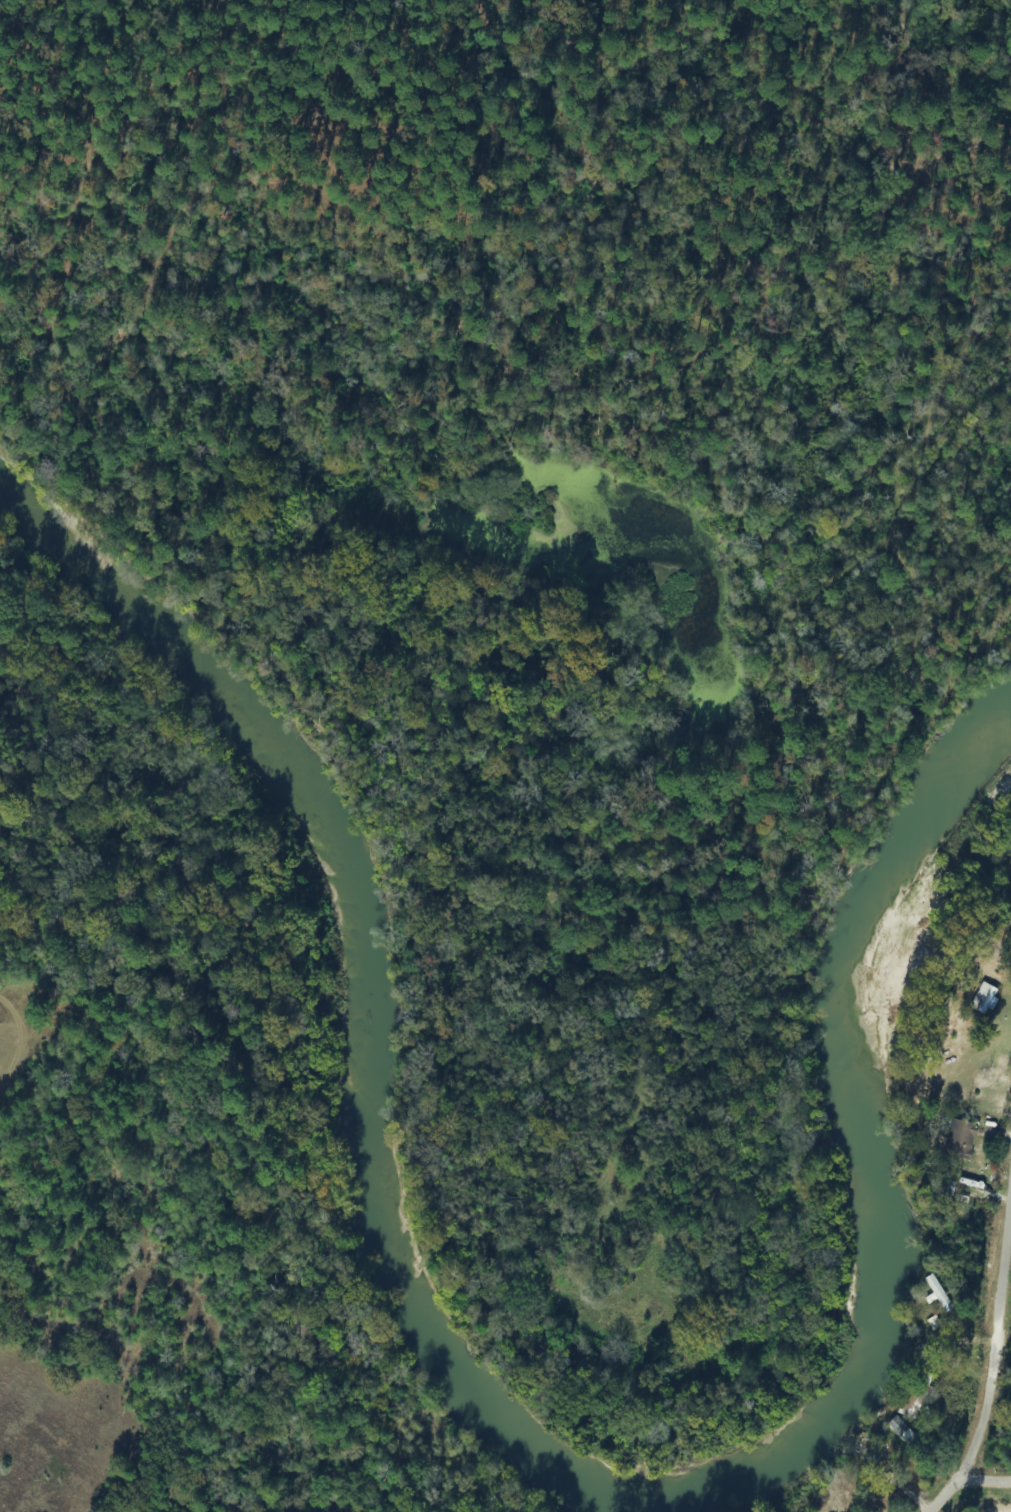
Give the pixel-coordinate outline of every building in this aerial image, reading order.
[(999,989),(980,982),(969,1009),(988,1016),(999,989)] [(968,1161),(977,1125),(951,1118),(942,1154),(968,1161)] [(954,1308),(931,1274),(923,1279),(945,1313),(954,1308)] [(909,1421),(927,1395),(911,1385),(894,1411),(909,1421)]
